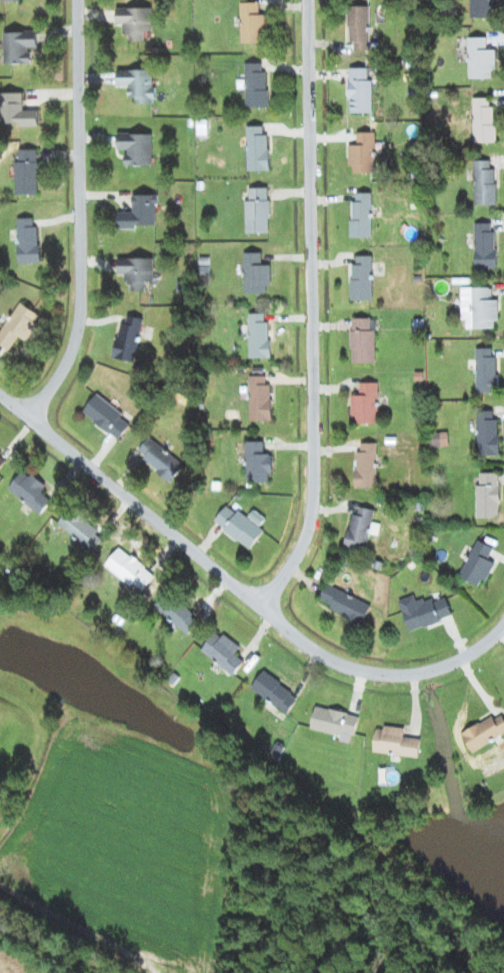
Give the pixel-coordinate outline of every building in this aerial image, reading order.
[(494,17),(494,0),(470,0),(471,17),(494,17)] [(242,43),(267,42),(267,14),(259,14),(259,2),(241,2),(242,43)] [(371,50),(370,5),(348,6),(349,42),(354,41),(354,50),(371,50)] [(130,41),(145,40),(145,31),(152,30),(152,7),(116,8),(117,25),(123,25),(123,33),(130,33),(130,41)] [(5,64),(31,63),(31,48),(38,47),(38,30),(4,31),(5,64)] [(486,37),(468,37),(469,78),(495,78),(495,49),(487,49),(486,37)] [(246,108),(268,107),(268,71),(262,71),(262,62),(245,63),(246,108)] [(368,67),(350,68),(350,113),(373,112),(373,80),(369,80),(368,67)] [(118,69),(118,86),(129,86),(129,97),(136,97),(136,103),(155,103),(154,69),(118,69)] [(39,126),(39,109),(24,109),(23,92),(0,92),(1,123),(20,123),(20,126),(39,126)] [(495,106),(490,106),(490,97),(473,97),(474,142),(496,142),(495,106)] [(248,171),(270,170),(269,134),(264,134),(263,125),(247,126),(248,171)] [(357,132),(358,145),(350,145),(350,173),(377,173),(376,132),(357,132)] [(153,133),(119,133),(118,149),(126,149),(126,165),(152,165),(153,133)] [(39,194),(38,149),(19,149),(19,161),(15,161),(16,194),(39,194)] [(497,204),(496,168),(491,168),(490,159),(474,160),(475,204),(497,204)] [(246,233),(270,232),(269,188),(249,188),(249,199),(245,199),(246,233)] [(372,193),(364,193),(365,202),(351,202),(352,237),(373,237),(372,193)] [(119,212),(119,227),(158,226),(157,194),(133,194),(133,211),(119,212)] [(40,262),(39,225),(33,225),(33,217),(18,218),(19,263),(40,262)] [(476,268),(497,267),(496,230),(491,231),(491,222),(475,222),(476,268)] [(269,293),(270,265),(262,264),(262,252),(245,252),(244,292),(269,293)] [(352,300),(374,300),(373,255),(357,255),(357,264),(351,264),(352,300)] [(132,290),(149,290),(149,281),(155,281),(154,257),(119,257),(119,274),(125,274),(125,281),(132,281),(132,290)] [(461,319),(467,319),(467,328),(497,328),(498,299),(491,299),(491,287),(462,287),(461,319)] [(21,302),(0,332),(0,343),(10,350),(19,336),(26,340),(42,316),(21,302)] [(268,313),(249,313),(249,358),(269,357),(268,313)] [(135,361),(143,317),(123,314),(115,358),(135,361)] [(376,363),(376,329),(371,329),(371,318),(352,317),(352,362),(376,363)] [(476,392),(498,392),(497,356),(492,356),(492,347),(476,348),(476,392)] [(250,420),(272,420),(271,384),(266,384),(266,375),(249,375),(250,420)] [(353,394),(353,422),(378,423),(379,382),(360,382),(360,395),(353,394)] [(119,439),(134,419),(97,393),(83,413),(119,439)] [(499,418),(493,418),(493,412),(477,412),(478,455),(499,454),(499,418)] [(430,432),(430,446),(449,445),(449,431),(430,432)] [(137,452),(171,482),(185,466),(151,436),(137,452)] [(264,441),(246,441),(246,481),(271,482),(272,454),(264,454),(264,441)] [(356,487),(378,487),(378,442),(361,442),(361,451),(357,451),(356,487)] [(9,457),(0,450),(0,469),(9,457)] [(9,488),(41,514),(52,501),(42,493),(47,487),(24,468),(9,488)] [(477,518),(500,517),(499,472),(480,472),(480,484),(476,484),(477,518)] [(247,518),(227,504),(214,521),(251,549),(264,530),(259,527),(266,518),(254,509),(247,518)] [(93,551),(105,536),(70,508),(58,523),(93,551)] [(494,547),(477,539),(459,576),(482,587),(494,562),(488,559),(494,547)] [(141,593),(155,576),(120,547),(106,564),(141,593)] [(321,599),(331,603),(329,610),(364,623),(372,603),(326,585),(321,599)] [(200,621),(168,590),(154,605),(187,635),(200,621)] [(453,616),(445,594),(417,604),(414,595),(399,600),(410,631),(453,616)] [(240,647),(217,630),(201,651),(234,675),(244,661),(235,654),(240,647)] [(251,688),(287,713),(300,696),(263,671),(251,688)] [(355,735),(360,715),(316,705),(311,728),(343,735),(343,732),(355,735)] [(502,712),(462,731),(471,751),(503,735),(503,716),(502,712)] [(374,752),(419,756),(421,738),(404,737),(405,728),(376,725),(374,752)]
